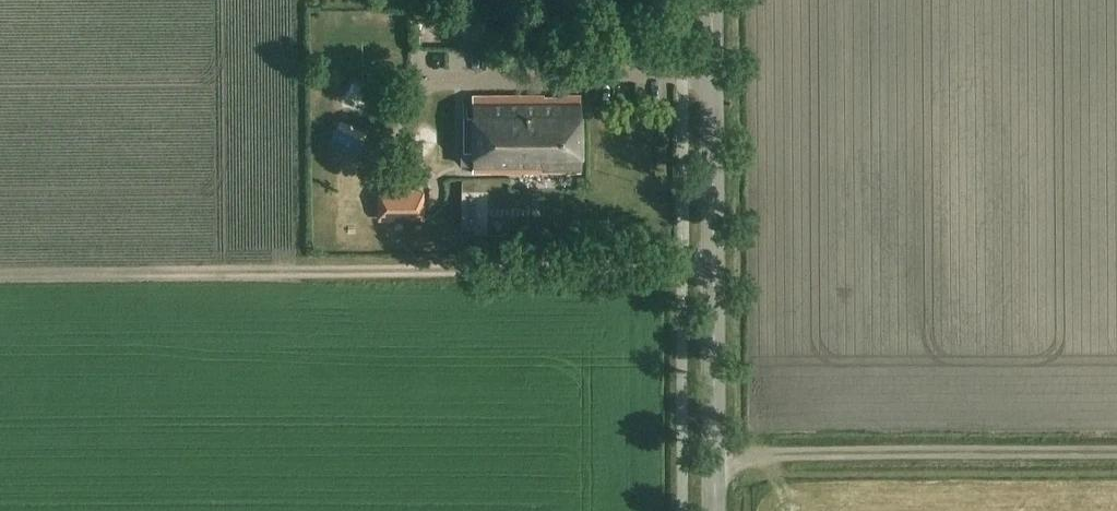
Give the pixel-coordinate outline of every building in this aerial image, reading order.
[(581,172),(581,93),(473,93),(473,146),(462,146),(462,162),(473,162),(473,172),(581,172)] [(423,169),(441,145),(423,132),(405,156),(423,169)] [(433,219),(438,194),(426,192),(421,216),(433,219)] [(375,206),(377,236),(424,232),(421,202),(375,206)]
